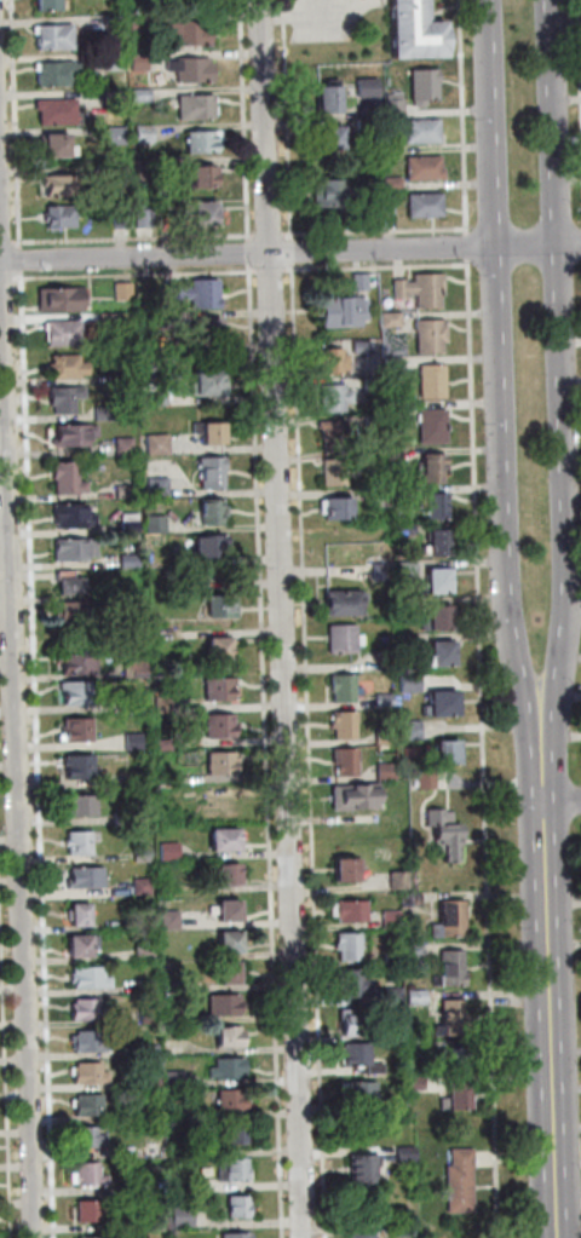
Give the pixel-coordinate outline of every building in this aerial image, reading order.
[(40,16),(40,0),(63,0),(64,15),(40,16)] [(396,64),(394,0),(431,0),(432,27),(449,25),(450,63),(396,64)] [(108,18),(128,17),(128,40),(108,40),(108,18)] [(151,34),(133,35),(133,18),(151,18),(151,34)] [(215,47),(180,48),(179,23),(213,23),(213,29),(214,29),(215,47)] [(77,52),(41,52),(41,36),(38,36),(36,29),(77,28),(77,52)] [(153,71),(136,71),(136,53),(153,53),(153,71)] [(130,71),(109,73),(109,54),(130,54),(130,71)] [(214,59),(214,65),(218,65),(218,84),(182,85),(182,73),(171,73),(171,61),(214,59)] [(65,64),(65,63),(77,63),(79,64),(86,64),(86,75),(79,75),(79,90),(42,91),(42,76),(42,74),(39,74),(38,65),(65,64)] [(432,108),(428,110),(421,111),(418,108),(418,105),(416,105),(415,73),(443,71),(443,104),(431,104),(432,108)] [(361,81),(384,81),(384,100),(361,100),(361,81)] [(108,109),(108,91),(130,90),(131,108),(108,109)] [(155,102),(136,103),(136,90),(155,90),(155,102)] [(343,92),(344,119),(321,120),(321,93),(343,92)] [(218,108),(220,108),(220,119),(219,119),(219,121),(183,122),(183,97),(218,96),(218,108)] [(407,103),(408,103),(409,120),(390,121),(390,103),(391,103),(391,96),(407,96),(407,103)] [(81,100),(81,127),(44,128),(44,113),(40,113),(39,102),(81,100)] [(361,120),(380,120),(380,133),(362,134),(361,120)] [(443,121),(444,145),(410,146),(409,122),(443,121)] [(157,144),(140,144),(139,126),(157,126),(157,144)] [(111,144),(111,128),(131,128),(131,144),(111,144)] [(323,156),(323,132),(349,131),(349,155),(323,156)] [(222,156),(191,156),(191,133),(225,133),(225,144),(222,144),(222,156)] [(73,149),(79,149),(79,160),(73,160),(73,162),(48,162),(47,145),(45,145),(45,138),(50,137),(50,139),(73,138),(73,149)] [(382,143),(402,143),(402,156),(382,156),(382,143)] [(410,184),(410,160),(445,159),(445,172),(449,172),(449,183),(410,184)] [(132,178),(114,178),(114,163),(131,163),(132,178)] [(219,171),(220,191),(196,192),(196,171),(219,171)] [(46,178),(85,178),(85,200),(51,200),(51,194),(47,194),(46,178)] [(389,179),(407,179),(407,192),(389,194),(389,179)] [(317,184),(347,184),(349,195),(356,195),(356,205),(349,206),(349,212),(318,213),(317,184)] [(412,197),(447,196),(447,220),(413,221),(412,197)] [(398,198),(398,217),(386,218),(386,198),(398,198)] [(220,206),(222,231),(199,231),(199,218),(189,218),(189,207),(220,206)] [(80,230),(51,230),(51,224),(48,224),(47,214),(51,214),(51,209),(80,208),(80,230)] [(116,229),(116,209),(136,208),(136,229),(116,229)] [(139,211),(157,211),(159,228),(139,229),(139,211)] [(347,214),(366,214),(366,231),(349,231),(347,214)] [(323,301),(357,300),(356,275),(370,275),(372,301),(369,301),(370,323),(362,323),(362,329),(324,330),(323,301)] [(445,276),(445,292),(442,292),(443,307),(418,309),(418,296),(409,296),(409,300),(397,301),(396,283),(408,283),(409,286),(418,286),(416,277),(445,276)] [(225,311),(197,312),(197,300),(186,301),(186,289),(196,289),(196,281),(224,281),(225,311)] [(186,301),(168,301),(167,283),(186,282),(186,289),(186,301)] [(137,301),(119,301),(119,284),(137,284),(137,301)] [(42,292),(87,289),(87,312),(44,315),(42,292)] [(182,312),(182,324),(163,324),(162,312),(182,312)] [(385,329),(384,313),(403,312),(404,328),(385,329)] [(125,329),(104,330),(103,315),(125,315),(125,329)] [(419,322),(444,321),(444,328),(449,328),(449,344),(445,344),(445,353),(420,353),(419,322)] [(85,322),(86,347),(52,349),(51,323),(85,322)] [(225,322),(225,345),(203,346),(203,344),(196,344),(196,334),(203,333),(203,323),(225,322)] [(357,342),(373,342),(374,353),(357,353),(357,342)] [(323,375),(322,349),(345,347),(345,356),(351,356),(351,370),(346,370),(346,374),(323,375)] [(56,357),(84,357),(84,364),(92,364),(93,378),(85,378),(85,380),(56,381),(56,357)] [(408,379),(389,380),(387,358),(407,358),(408,379)] [(448,365),(449,399),(425,401),(424,367),(448,365)] [(199,402),(199,398),(195,398),(195,386),(199,386),(197,376),(200,376),(200,373),(224,373),(224,375),(228,375),(228,401),(199,402)] [(385,378),(386,390),(368,391),(368,378),(385,378)] [(349,385),(349,391),(355,391),(356,403),(347,404),(347,414),(326,414),(324,385),(349,385)] [(77,401),(79,413),(57,414),(56,409),(54,409),(53,390),(90,388),(90,401),(77,401)] [(172,408),(155,408),(155,395),(172,393),(172,408)] [(391,404),(408,404),(408,416),(391,418),(391,404)] [(116,419),(99,419),(99,408),(116,408),(116,419)] [(421,411),(449,410),(450,445),(422,447),(421,411)] [(92,444),(58,445),(53,442),(53,438),(58,434),(57,422),(91,421),(91,424),(100,424),(100,434),(91,434),(92,444)] [(349,422),(350,450),(326,451),(324,424),(349,422)] [(229,450),(208,450),(207,436),(197,436),(197,426),(228,425),(229,450)] [(117,437),(137,436),(138,456),(119,456),(117,437)] [(173,436),(173,457),(151,457),(151,437),(173,436)] [(368,466),(368,453),(385,451),(385,466),(368,466)] [(403,462),(390,462),(389,451),(403,451),(403,462)] [(445,455),(447,483),(426,484),(425,456),(445,455)] [(57,463),(57,460),(80,459),(81,479),(88,479),(90,490),(81,490),(81,491),(58,491),(58,476),(54,477),(54,463),(57,463)] [(229,494),(206,495),(205,472),(202,472),(202,461),(228,460),(229,494)] [(326,463),(347,462),(349,488),(327,488),(326,463)] [(171,476),(172,495),(150,496),(150,477),(171,476)] [(117,496),(117,485),(136,484),(136,496),(117,496)] [(395,488),(414,486),(414,499),(396,500),(395,488)] [(427,495),(449,494),(449,520),(427,522),(427,495)] [(203,523),(202,496),(225,496),(226,503),(230,503),(230,514),(226,514),(226,522),(203,523)] [(356,499),(356,520),(328,522),(327,500),(356,499)] [(88,501),(88,511),(98,511),(98,523),(88,524),(88,525),(59,526),(59,524),(56,524),(56,502),(88,501)] [(140,511),(142,530),(123,531),(123,512),(140,511)] [(168,531),(150,531),(149,514),(168,514),(168,531)] [(418,523),(418,532),(399,534),(399,524),(418,523)] [(450,530),(451,557),(432,558),(431,530),(450,530)] [(230,531),(231,554),(199,555),(197,532),(220,531),(220,532),(230,531)] [(85,537),(90,537),(90,539),(99,537),(99,554),(91,554),(91,558),(57,559),(56,539),(65,537),(65,535),(84,535),(85,537)] [(122,553),(140,553),(142,565),(123,566),(122,553)] [(420,578),(402,580),(402,563),(420,562),(420,578)] [(391,563),(392,582),(378,582),(376,564),(391,563)] [(61,576),(58,576),(58,569),(74,569),(75,575),(85,574),(86,589),(62,591),(61,576)] [(211,587),(192,588),(191,570),(211,570),(211,587)] [(451,572),(453,598),(430,599),(428,574),(451,572)] [(211,615),(209,592),(235,591),(235,604),(240,604),(240,614),(211,615)] [(362,592),(363,617),(329,618),(329,593),(362,592)] [(80,600),(86,599),(86,616),(77,616),(77,621),(58,622),(57,606),(70,605),(70,600),(70,598),(80,598),(80,600)] [(419,616),(404,616),(404,598),(419,598),(419,616)] [(432,609),(454,608),(455,632),(433,633),(432,609)] [(333,627),(358,626),(359,653),(333,655),(333,627)] [(234,656),(211,657),(211,634),(232,633),(234,656)] [(420,634),(420,650),(404,651),(403,635),(420,634)] [(455,644),(455,669),(433,670),(432,645),(455,644)] [(67,673),(64,673),(64,669),(59,669),(59,660),(58,660),(57,655),(67,655),(67,651),(98,650),(98,673),(67,674),(67,673)] [(381,653),(398,652),(399,669),(382,670),(381,653)] [(150,678),(126,679),(126,657),(149,656),(150,678)] [(422,673),(424,693),(404,695),(403,674),(422,673)] [(207,698),(207,676),(238,675),(238,697),(207,698)] [(356,703),(335,704),(335,691),(333,692),(333,675),(355,675),(356,703)] [(94,702),(63,703),(59,703),(59,683),(62,683),(62,681),(93,680),(94,702)] [(433,693),(459,692),(459,721),(435,722),(433,693)] [(392,693),(393,707),(378,707),(376,693),(392,693)] [(157,696),(173,695),(174,714),(159,715),(157,696)] [(146,714),(131,715),(131,703),(146,702),(146,714)] [(208,736),(207,712),(237,710),(237,735),(208,736)] [(357,738),(336,739),(335,729),(334,729),(334,712),(356,710),(357,738)] [(61,741),(61,732),(63,732),(63,726),(65,726),(65,716),(94,715),(96,739),(61,741)] [(422,739),(404,741),(403,722),(421,721),(422,739)] [(395,731),(395,744),(376,744),(376,731),(395,731)] [(128,750),(127,732),(144,732),(145,749),(128,750)] [(157,739),(176,738),(176,749),(159,750),(157,739)] [(460,738),(460,764),(439,764),(439,739),(460,738)] [(211,772),(209,749),(237,748),(238,771),(211,772)] [(338,776),(338,764),(334,764),(334,749),(357,748),(358,776),(338,776)] [(68,759),(68,753),(96,753),(96,766),(102,766),(103,776),(97,776),(97,777),(68,778),(68,765),(64,765),(64,759),(68,759)] [(380,781),(379,764),(397,764),(397,779),(380,781)] [(149,789),(132,789),(131,772),(149,771),(149,789)] [(436,789),(420,789),(419,773),(436,772),(436,789)] [(176,787),(161,787),(161,776),(176,776),(176,787)] [(380,807),(335,810),(334,784),(366,784),(366,785),(379,784),(380,807)] [(69,816),(69,805),(73,805),(71,793),(99,793),(100,816),(69,816)] [(117,824),(116,812),(136,811),(136,823),(117,824)] [(432,837),(432,828),(430,828),(428,812),(453,811),(454,822),(461,822),(462,840),(456,841),(458,864),(447,864),(445,841),(439,841),(439,837),(432,837)] [(213,848),(212,825),(240,824),(241,847),(213,848)] [(94,853),(70,854),(70,846),(68,846),(67,839),(70,839),(69,829),(93,829),(94,853)] [(182,859),(162,860),(162,841),(180,841),(182,859)] [(151,862),(136,862),(136,850),(151,848),(151,862)] [(339,881),(338,857),(357,857),(357,880),(339,881)] [(242,880),(219,881),(219,860),(241,859),(242,880)] [(107,886),(69,887),(69,881),(73,881),(71,865),(105,864),(107,886)] [(395,889),(393,873),(408,873),(409,889),(395,889)] [(134,877),(153,876),(154,893),(136,894),(134,877)] [(404,906),(404,894),(422,894),(422,906),(404,906)] [(220,917),(220,897),(242,896),(243,916),(220,917)] [(92,922),(91,922),(91,926),(75,926),(74,923),(73,919),(70,919),(69,908),(73,908),(73,899),(91,899),(92,922)] [(432,939),(432,926),(442,925),(442,900),(467,900),(468,935),(443,937),(443,938),(432,939)] [(368,902),(369,922),(341,922),(341,916),(338,917),(338,903),(368,902)] [(182,927),(163,928),(163,910),(182,910),(182,927)] [(384,911),(401,911),(402,928),(385,929),(384,911)] [(222,927),(243,926),(245,949),(222,950),(222,927)] [(71,955),(70,932),(93,931),(93,934),(102,933),(102,948),(93,949),(93,954),(71,955)] [(362,960),(341,961),(341,950),(339,951),(338,935),(361,934),(362,960)] [(408,956),(407,945),(425,944),(425,956),(408,956)] [(157,958),(138,958),(138,946),(156,945),(157,958)] [(385,948),(402,948),(403,966),(386,966),(385,948)] [(442,952),(465,951),(466,985),(433,986),(433,977),(442,975),(442,952)] [(242,981),(223,981),(222,958),(241,957),(242,981)] [(75,987),(75,981),(73,981),(71,972),(75,972),(75,966),(105,965),(107,975),(114,975),(115,986),(75,987)] [(341,997),(341,971),(363,971),(364,997),(341,997)] [(139,978),(159,978),(159,991),(140,991),(139,978)] [(389,1003),(389,989),(403,989),(404,1002),(389,1003)] [(410,1006),(409,992),(427,991),(427,1006),(410,1006)] [(242,992),(242,998),(245,998),(246,1008),(242,1009),(242,1014),(211,1015),(211,994),(242,992)] [(102,1007),(110,1007),(110,1017),(103,1017),(103,1019),(74,1020),(74,1004),(77,1004),(76,997),(102,996),(102,1007)] [(447,1036),(445,1002),(464,1002),(465,1015),(467,1015),(468,1036),(447,1036)] [(143,1024),(142,1009),(160,1008),(161,1023),(143,1024)] [(372,1035),(344,1036),(343,1010),(353,1010),(355,1014),(363,1014),(363,1017),(372,1015),(372,1035)] [(184,1024),(171,1025),(171,1012),(184,1012),(184,1024)] [(219,1047),(218,1025),(243,1025),(243,1029),(246,1029),(247,1046),(219,1047)] [(389,1025),(405,1025),(407,1041),(390,1041),(389,1025)] [(79,1033),(79,1029),(104,1029),(104,1038),(113,1038),(113,1049),(76,1050),(75,1042),(73,1042),(71,1033),(79,1033)] [(412,1058),(412,1042),(426,1042),(427,1058),(412,1058)] [(385,1072),(369,1072),(369,1066),(346,1066),(346,1044),(372,1043),(373,1063),(384,1063),(385,1072)] [(144,1056),(143,1046),(160,1044),(161,1056),(144,1056)] [(444,1048),(468,1048),(470,1072),(451,1073),(450,1060),(444,1060),(444,1048)] [(218,1066),(218,1056),(247,1055),(248,1073),(243,1073),(243,1077),(218,1078),(218,1076),(211,1076),(209,1066),(218,1066)] [(103,1071),(111,1070),(111,1081),(104,1081),(104,1083),(76,1084),(75,1066),(77,1065),(77,1061),(103,1060),(103,1071)] [(188,1087),(168,1088),(167,1071),(186,1070),(188,1087)] [(162,1088),(146,1088),(146,1077),(162,1076),(162,1088)] [(426,1090),(410,1090),(410,1078),(426,1077),(426,1090)] [(379,1105),(347,1106),(347,1101),(344,1101),(344,1083),(378,1082),(379,1105)] [(472,1110),(450,1111),(450,1110),(443,1110),(443,1099),(450,1099),(449,1084),(471,1083),(472,1110)] [(220,1089),(252,1088),(252,1101),(248,1101),(248,1111),(222,1112),(220,1089)] [(105,1115),(77,1116),(76,1096),(79,1096),(79,1093),(104,1092),(105,1115)] [(408,1096),(408,1113),(393,1113),(392,1096),(408,1096)] [(251,1142),(229,1142),(228,1121),(249,1119),(251,1142)] [(99,1146),(77,1147),(77,1141),(73,1141),(73,1132),(77,1132),(77,1125),(98,1124),(99,1134),(109,1134),(109,1145),(99,1145),(99,1146)] [(401,1164),(401,1148),(418,1147),(418,1163),(401,1164)] [(448,1165),(454,1165),(454,1148),(474,1148),(476,1168),(473,1168),(474,1210),(450,1211),(448,1165)] [(353,1184),(352,1156),(374,1154),(375,1182),(373,1182),(373,1188),(356,1190),(356,1184),(353,1184)] [(251,1157),(252,1179),(220,1180),(220,1158),(251,1157)] [(79,1185),(79,1182),(73,1182),(73,1171),(79,1171),(79,1162),(102,1162),(102,1175),(110,1175),(111,1184),(79,1185)] [(205,1193),(185,1194),(185,1180),(203,1179),(205,1193)] [(231,1216),(230,1194),(251,1193),(252,1216),(231,1216)] [(80,1221),(79,1199),(100,1198),(102,1220),(80,1221)] [(196,1226),(174,1227),(174,1207),(196,1205),(196,1226)] [(415,1226),(415,1237),(399,1237),(399,1227),(415,1226)] [(375,1228),(349,1228),(349,1237),(375,1237),(375,1228)]
